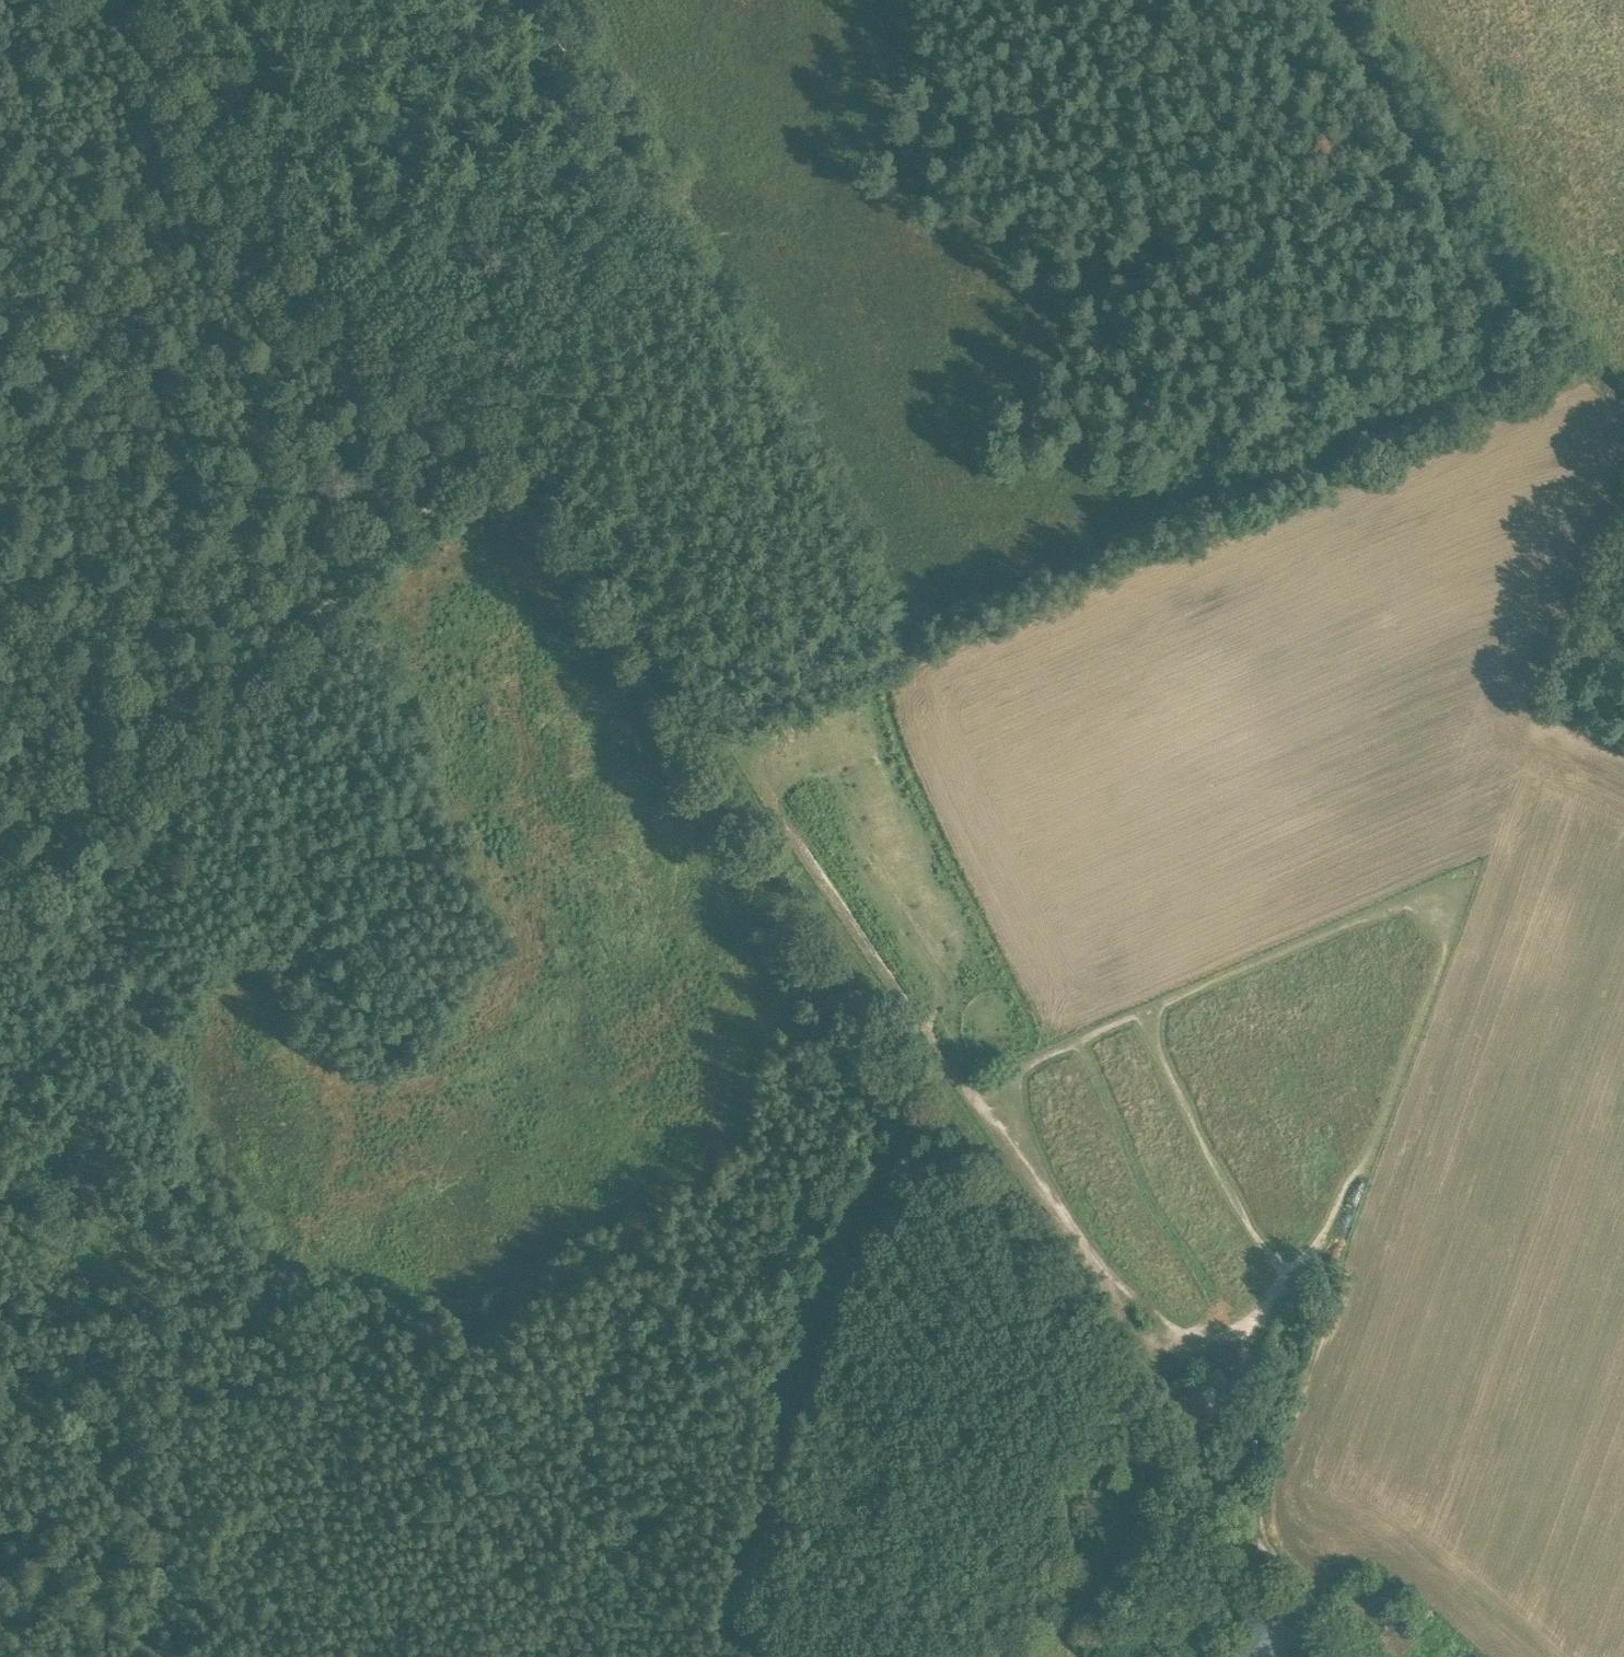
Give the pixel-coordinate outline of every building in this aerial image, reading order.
[(1225,1430),(1196,1388),(1177,1401),(1207,1443),(1225,1430)]
